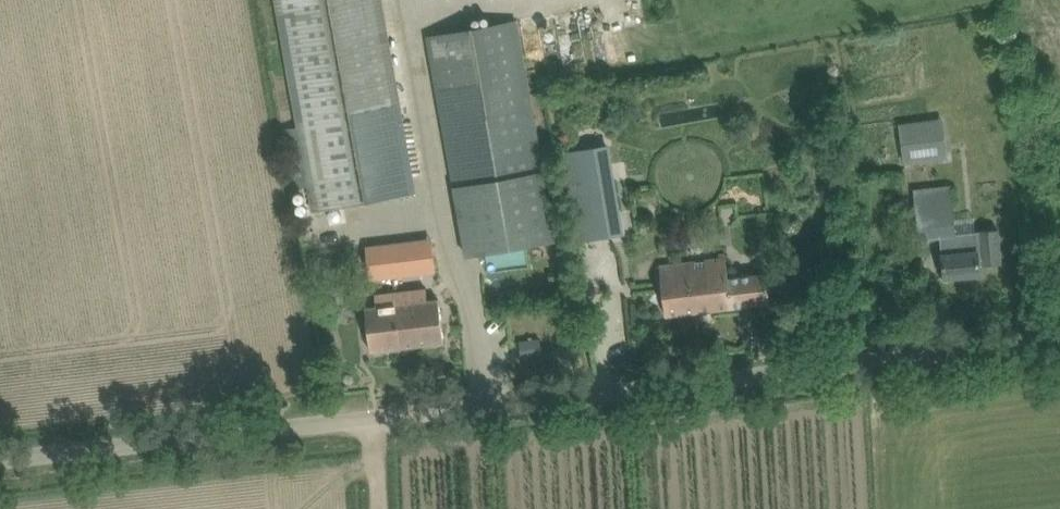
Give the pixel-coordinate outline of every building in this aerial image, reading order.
[(313,211),(415,193),(381,0),(275,0),(313,211)] [(515,19),(427,35),(466,255),(554,241),(515,19)] [(943,118),(899,124),(904,162),(948,156),(943,118)] [(562,154),(577,241),(623,233),(608,146),(562,154)] [(950,187),(914,191),(916,217),(919,239),(940,237),(944,278),(980,274),(979,261),(1001,259),(997,226),(955,230),(950,187)] [(402,275),(398,244),(397,241),(373,244),(366,245),(370,279),(402,275)] [(659,266),(666,315),(770,303),(767,273),(728,278),(725,253),(719,254),(720,258),(659,266)] [(372,307),(366,308),(370,351),(444,342),(439,299),(426,300),(425,288),(375,294),(377,306),(372,307)] [(519,364),(541,361),(539,336),(516,339),(519,364)]
